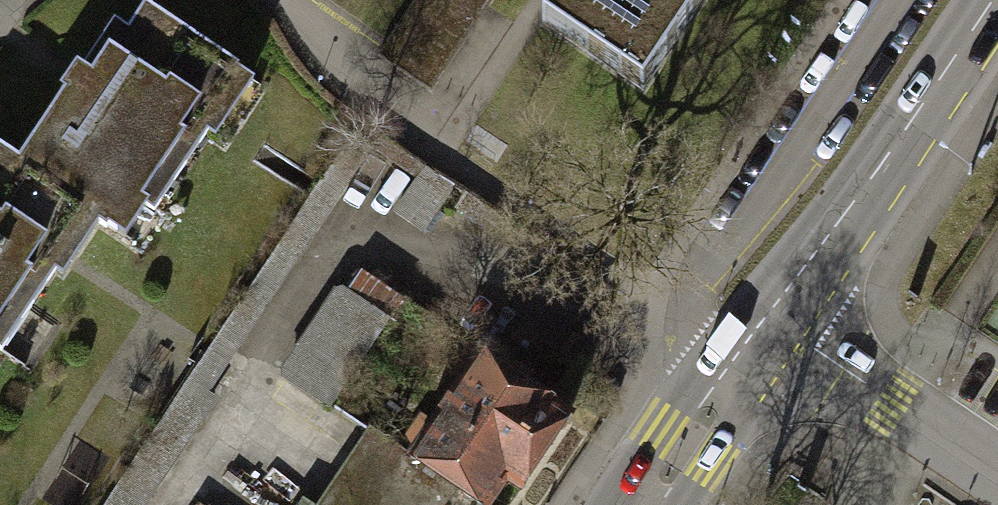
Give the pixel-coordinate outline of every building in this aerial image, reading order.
[(633,89),(693,0),(548,0),(533,22),(633,89)] [(49,266),(39,259),(72,210),(98,227),(121,193),(146,209),(201,127),(191,121),(229,64),(137,2),(105,50),(100,46),(68,94),(57,87),(9,159),(0,152),(0,339),(49,266)] [(386,211),(413,229),(446,182),(420,163),(386,211)] [(335,292),(376,318),(390,296),(350,270),(335,292)] [(401,457),(449,489),(472,504),(476,504),(496,476),(511,487),(560,416),(470,356),(401,457)] [(449,489),(401,457),(366,434),(318,504),(438,504),(449,489)]
